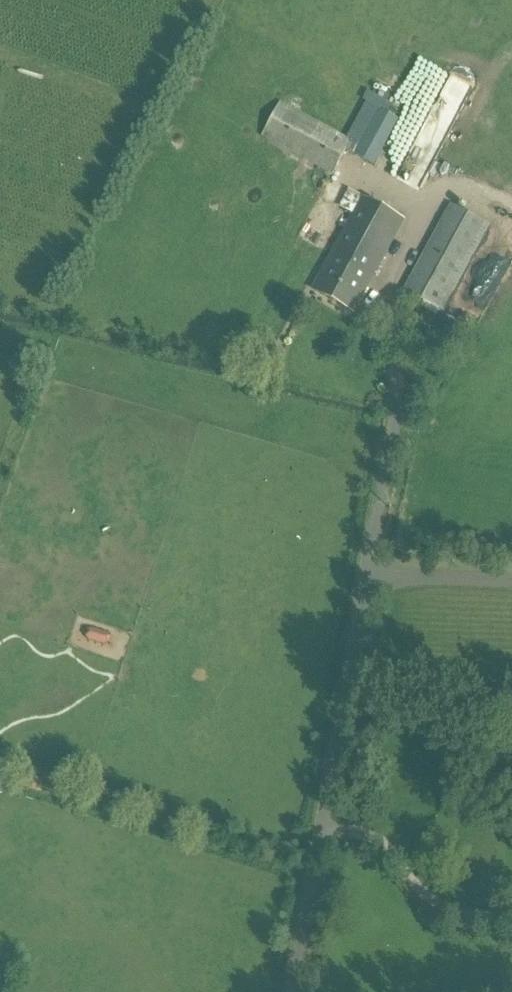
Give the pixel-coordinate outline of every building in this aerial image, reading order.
[(261,137),(332,176),(352,142),(280,103),(261,137)] [(428,107),(398,171),(417,180),(448,116),(428,107)] [(375,168),(399,121),(379,111),(355,156),(375,168)] [(382,160),(395,168),(412,139),(398,132),(382,160)] [(426,165),(439,174),(447,163),(434,154),(426,165)] [(312,291),(354,314),(405,222),(350,192),(341,208),(354,215),(312,291)] [(403,290),(438,310),(485,223),(450,205),(403,290)] [(474,290),(486,295),(509,243),(498,238),(474,290)] [(112,636),(88,629),(86,638),(109,645),(112,636)]
